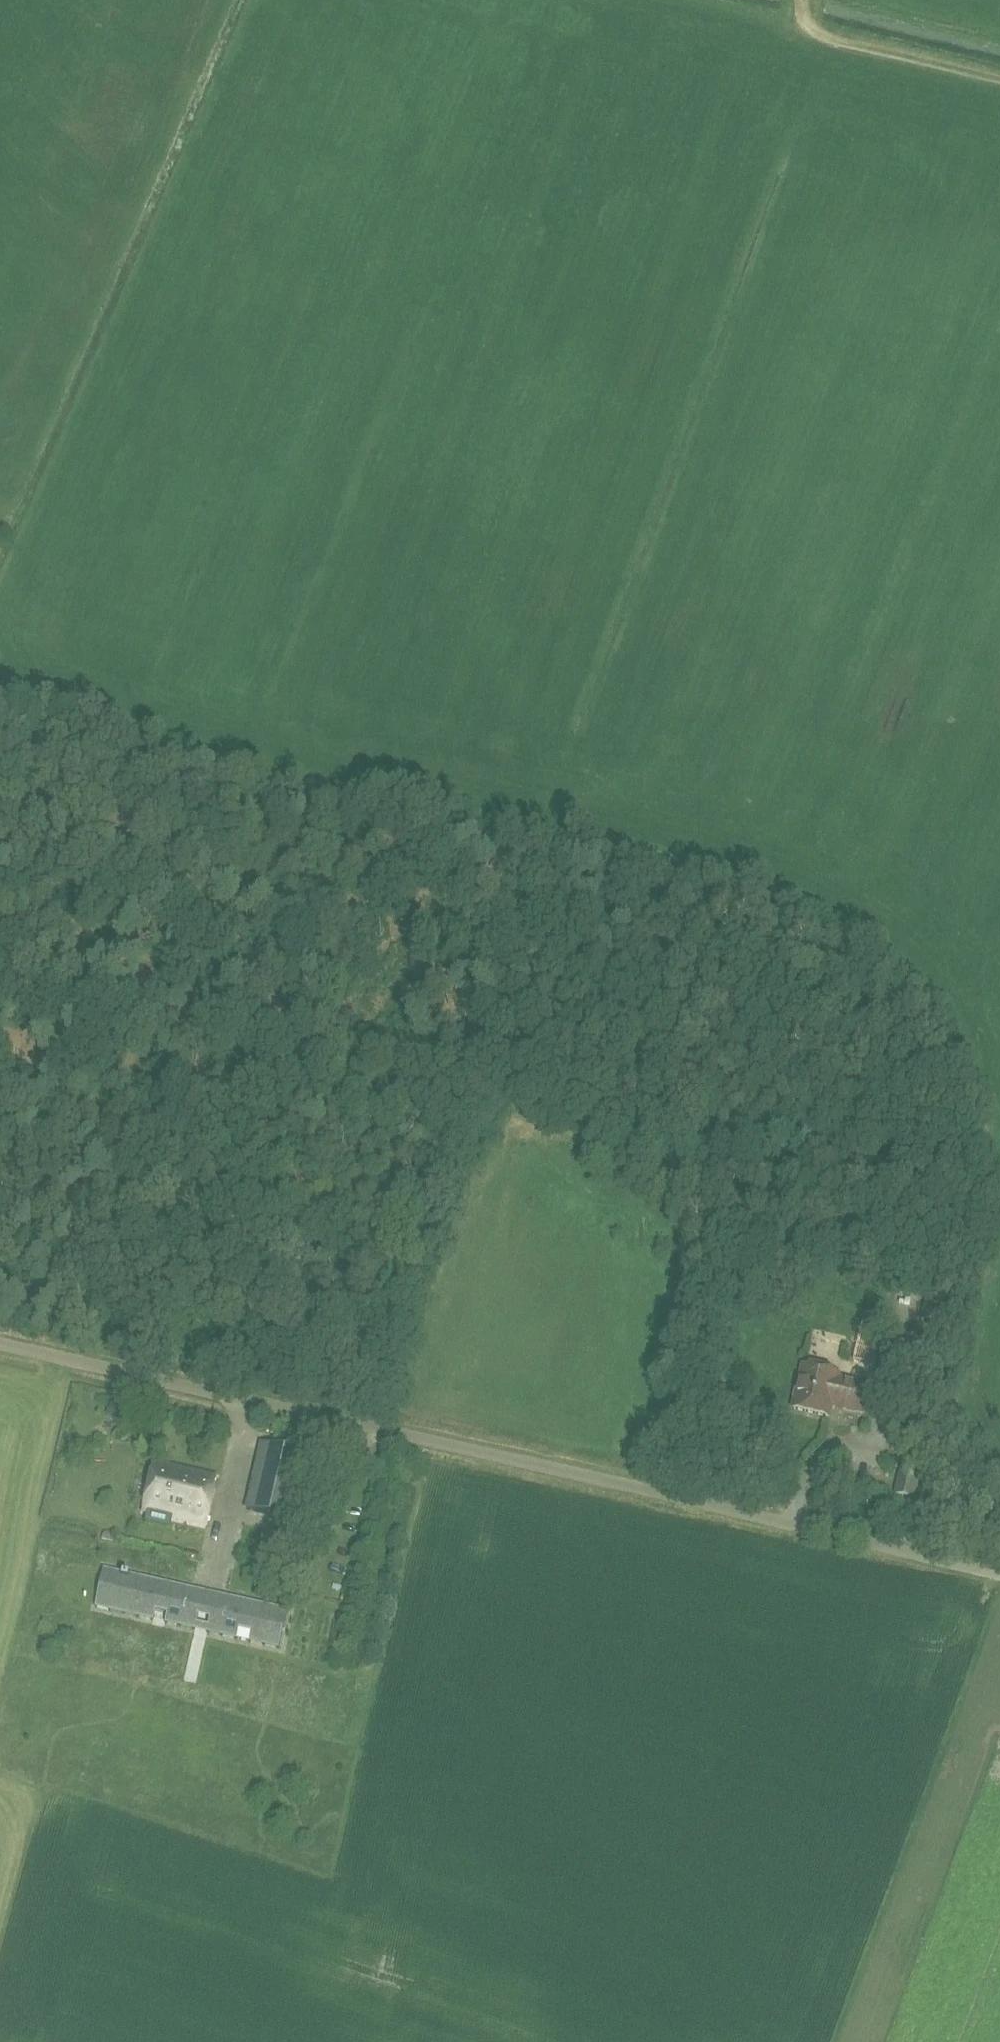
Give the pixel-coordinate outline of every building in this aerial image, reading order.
[(837,1378),(837,1374),(804,1366),(799,1384),(796,1384),(793,1397),(796,1398),(793,1409),(827,1417),(830,1405),(861,1412),(868,1385),(837,1378)] [(309,1456),(263,1445),(247,1511),(294,1521),(309,1456)] [(914,1499),(922,1464),(903,1459),(894,1494),(914,1499)] [(173,1520),(206,1527),(216,1478),(154,1465),(143,1513),(147,1514),(145,1522),(154,1524),(171,1528),(173,1520)] [(167,1623),(195,1630),(203,1591),(124,1574),(116,1611),(153,1619),(155,1610),(169,1613),(167,1623)] [(279,1648),(287,1610),(215,1594),(207,1632),(237,1639),(239,1629),(252,1632),(250,1641),(279,1648)]
